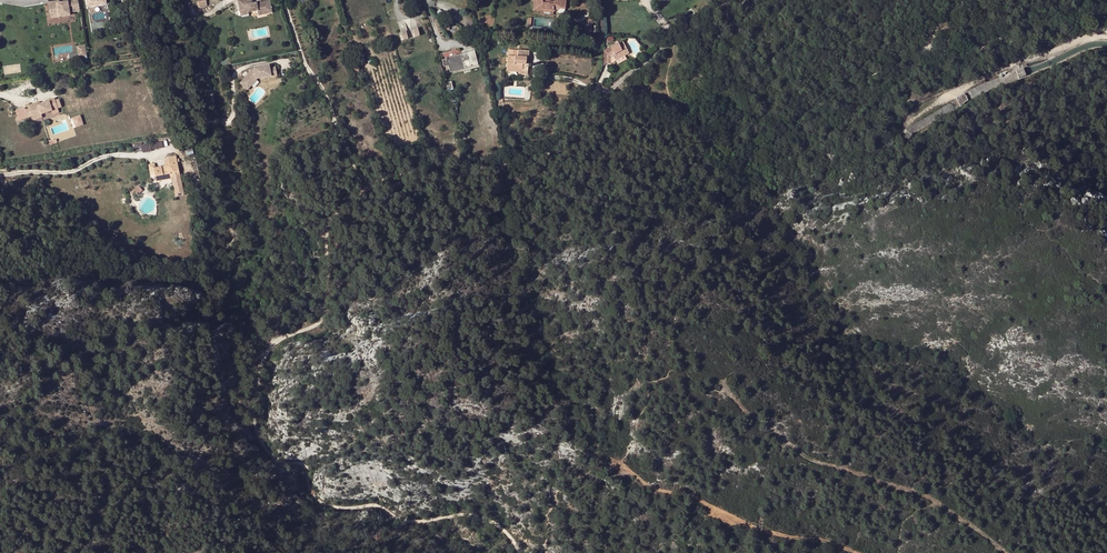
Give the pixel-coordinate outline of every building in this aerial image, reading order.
[(48,2),(51,18),(70,15),(68,7),(73,6),(74,12),(79,11),(78,0),(67,0),(67,2),(60,3),(59,1),(48,2)] [(239,8),(247,6),(248,11),(249,11),(258,9),(259,13),(266,11),(266,8),(271,7),(270,0),(253,0),(252,0),(241,0),(241,2),(238,3),(239,8)] [(543,11),(553,11),(554,8),(565,9),(566,0),(554,0),(554,5),(542,4),(542,0),(534,0),(533,5),(533,12),(542,13),(543,11)] [(101,23),(92,25),(93,32),(102,31),(101,23)] [(607,54),(607,57),(607,64),(612,63),(615,62),(616,61),(625,56),(629,54),(624,42),(619,44),(619,43),(611,47),(613,51),(608,53),(607,54)] [(84,45),(77,46),(78,56),(86,55),(84,45)] [(519,75),(527,75),(528,65),(526,65),(526,59),(529,59),(529,52),(518,51),(518,57),(508,57),(507,70),(519,71),(519,73),(519,75)] [(474,52),(466,54),(470,68),(478,66),(474,52)] [(466,54),(461,55),(465,70),(470,68),(466,54)] [(447,60),(442,61),(444,68),(449,67),(450,73),(465,70),(461,55),(446,59),(447,60)] [(627,59),(625,56),(616,61),(617,65),(627,59)] [(247,89),(251,85),(250,83),(255,77),(258,76),(271,74),(272,75),(277,74),(276,65),(270,67),(269,63),(254,66),(255,70),(255,71),(249,72),(240,82),(247,89)] [(1019,79),(1026,76),(1024,70),(1016,72),(1019,79)] [(255,77),(250,83),(251,85),(258,76),(255,77)] [(960,106),(968,101),(964,95),(956,99),(960,106)] [(30,110),(26,111),(26,110),(19,113),(22,121),(32,117),(34,121),(42,118),(41,115),(52,112),(52,113),(58,111),(58,109),(55,102),(54,100),(48,102),(49,103),(45,104),(46,106),(43,107),(42,105),(38,107),(37,104),(29,107),(30,110)] [(81,115),(72,118),(76,127),(84,125),(81,115)] [(163,148),(162,140),(133,144),(134,152),(163,148)] [(168,160),(169,166),(166,166),(155,168),(153,169),(154,172),(178,168),(176,157),(167,158),(168,160)] [(180,177),(178,168),(154,172),(154,174),(156,182),(172,179),(176,197),(184,195),(180,177)] [(138,185),(131,192),(132,194),(135,192),(137,194),(142,189),(138,185)]
